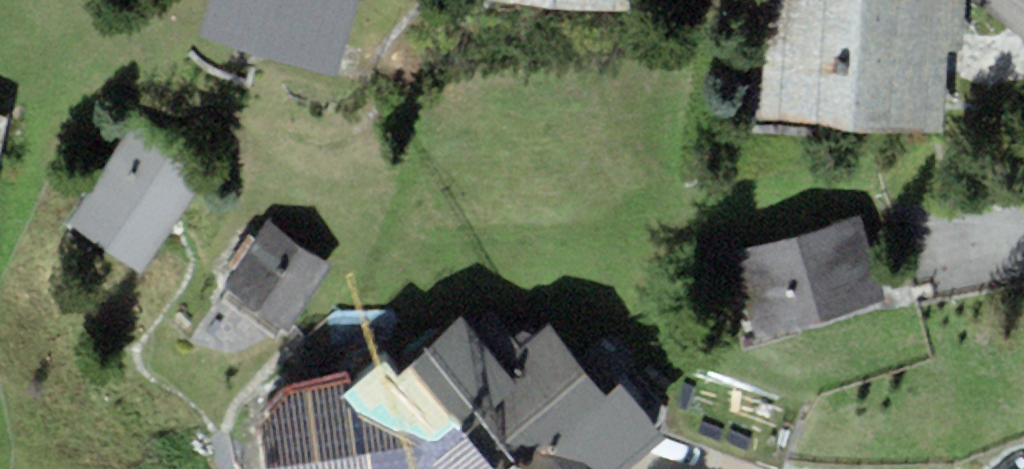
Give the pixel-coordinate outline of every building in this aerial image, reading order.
[(359,0),(210,0),(200,36),(338,74),(359,0)] [(553,6),(629,9),(630,0),(553,0),(553,6)] [(944,129),(950,45),(964,46),(967,0),(750,0),(748,26),(769,27),(763,116),(944,129)] [(10,116),(0,114),(0,158),(10,116)] [(67,222),(140,273),(204,181),(131,131),(67,222)] [(861,216),(710,256),(721,298),(744,292),(755,336),(884,302),(861,216)] [(286,329),(326,263),(262,225),(222,290),(286,329)] [(340,396),(349,412),(267,421),(272,468),(607,468),(665,412),(633,368),(605,391),(548,323),(519,347),(494,310),(472,328),(465,315),(403,372),(387,356),(340,396)]
